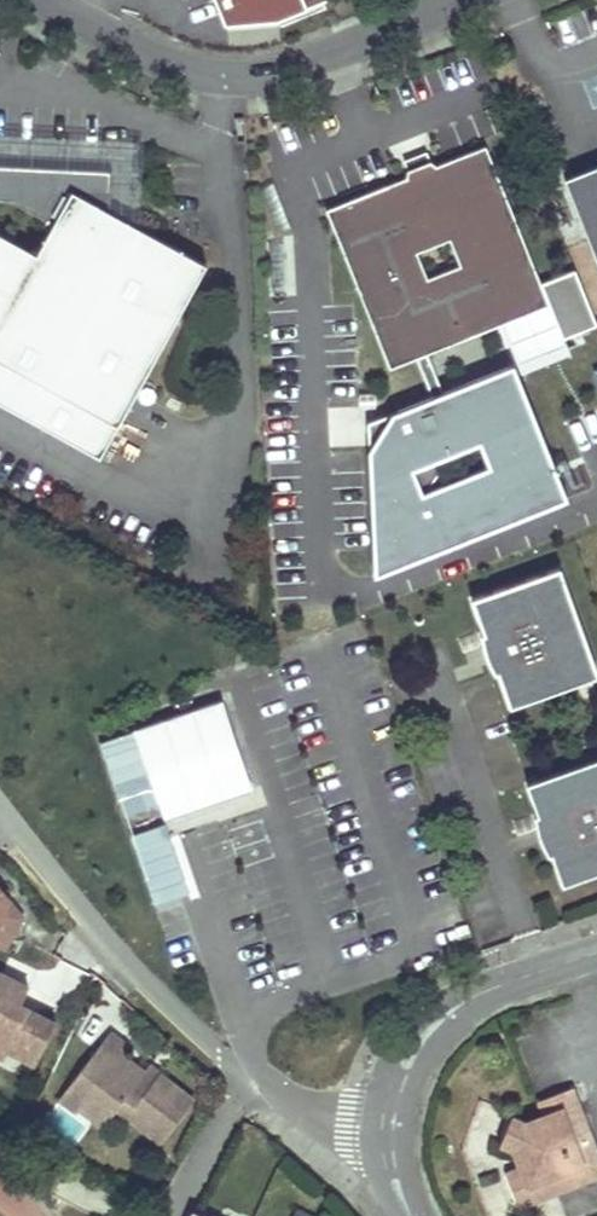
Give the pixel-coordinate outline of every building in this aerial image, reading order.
[(325,3),(324,0),(217,0),(223,27),(325,3)] [(112,170),(110,211),(138,227),(142,144),(0,136),(0,164),(112,170)] [(548,305),(485,147),(436,165),(430,161),(406,170),(405,178),(325,210),(389,368),(416,358),(431,397),(392,412),(368,450),(375,577),(568,499),(513,364),(442,393),(426,354),(548,305)] [(100,459),(206,265),(138,227),(110,211),(112,170),(0,164),(0,201),(9,202),(53,226),(37,255),(0,234),(0,404),(100,459)] [(564,178),(596,264),(596,165),(564,178)] [(368,450),(392,412),(391,413),(367,423),(368,450)] [(559,566),(471,599),(483,633),(478,635),(482,646),(487,644),(494,661),(488,663),(492,674),(498,672),(511,707),(596,675),(596,669),(559,566)] [(225,697),(131,729),(161,816),(254,784),(225,697)] [(531,784),(538,806),(533,808),(537,819),(543,817),(551,837),(545,839),(550,854),(554,853),(566,882),(596,870),(596,761),(531,784)] [(543,817),(537,819),(545,839),(551,837),(543,817)] [(164,825),(128,838),(133,852),(169,839),(164,825)] [(8,952),(23,922),(0,894),(0,949),(8,952)] [(35,1064),(55,1023),(19,1005),(28,987),(0,973),(0,1056),(3,1058),(7,1051),(35,1064)] [(192,1098),(157,1071),(150,1080),(141,1073),(143,1070),(141,1069),(119,1053),(126,1044),(108,1030),(57,1097),(75,1110),(78,1106),(85,1096),(110,1114),(115,1107),(123,1096),(133,1103),(124,1114),(159,1141),(192,1098)] [(150,1080),(157,1071),(146,1063),(141,1069),(143,1070),(141,1073),(150,1080)] [(538,1100),(544,1116),(577,1103),(570,1088),(538,1100)] [(110,1114),(85,1096),(78,1106),(102,1124),(110,1114)] [(124,1114),(133,1103),(123,1096),(115,1107),(124,1114)] [(577,1103),(544,1116),(529,1122),(513,1115),(501,1145),(516,1152),(522,1168),(505,1174),(518,1207),(596,1176),(596,1156),(577,1103)]
